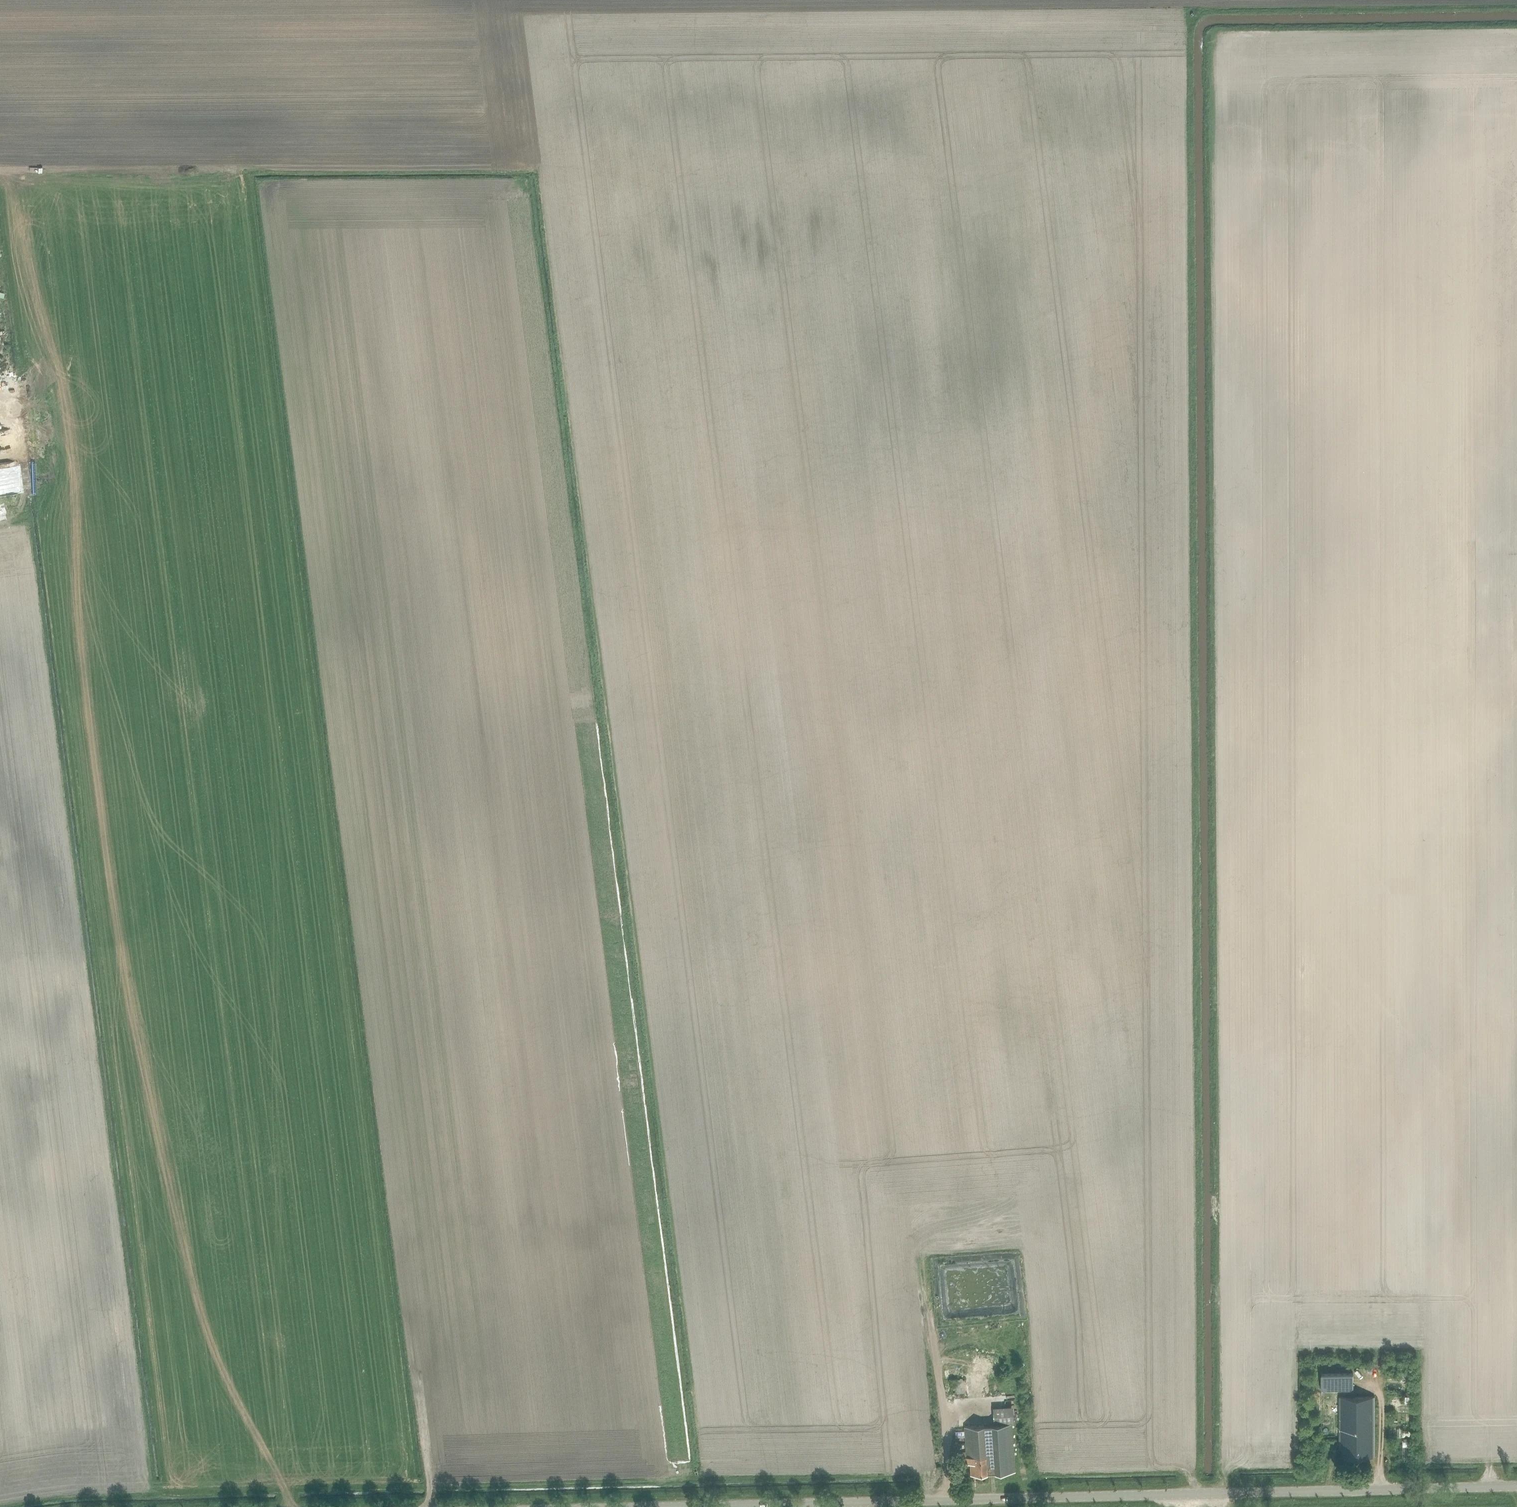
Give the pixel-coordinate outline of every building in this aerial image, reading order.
[(1322,1390),(1353,1390),(1353,1372),(1322,1372),(1322,1390)] [(965,1393),(965,1380),(963,1380),(963,1379),(960,1379),(960,1380),(957,1380),(957,1393),(965,1393)] [(1342,1457),(1375,1457),(1374,1397),(1339,1397),(1339,1446),(1342,1446),(1342,1457)] [(1015,1471),(1014,1449),(1012,1423),(965,1426),(966,1452),(962,1452),(963,1458),(966,1458),(966,1463),(970,1463),(971,1474),(1015,1471)]
